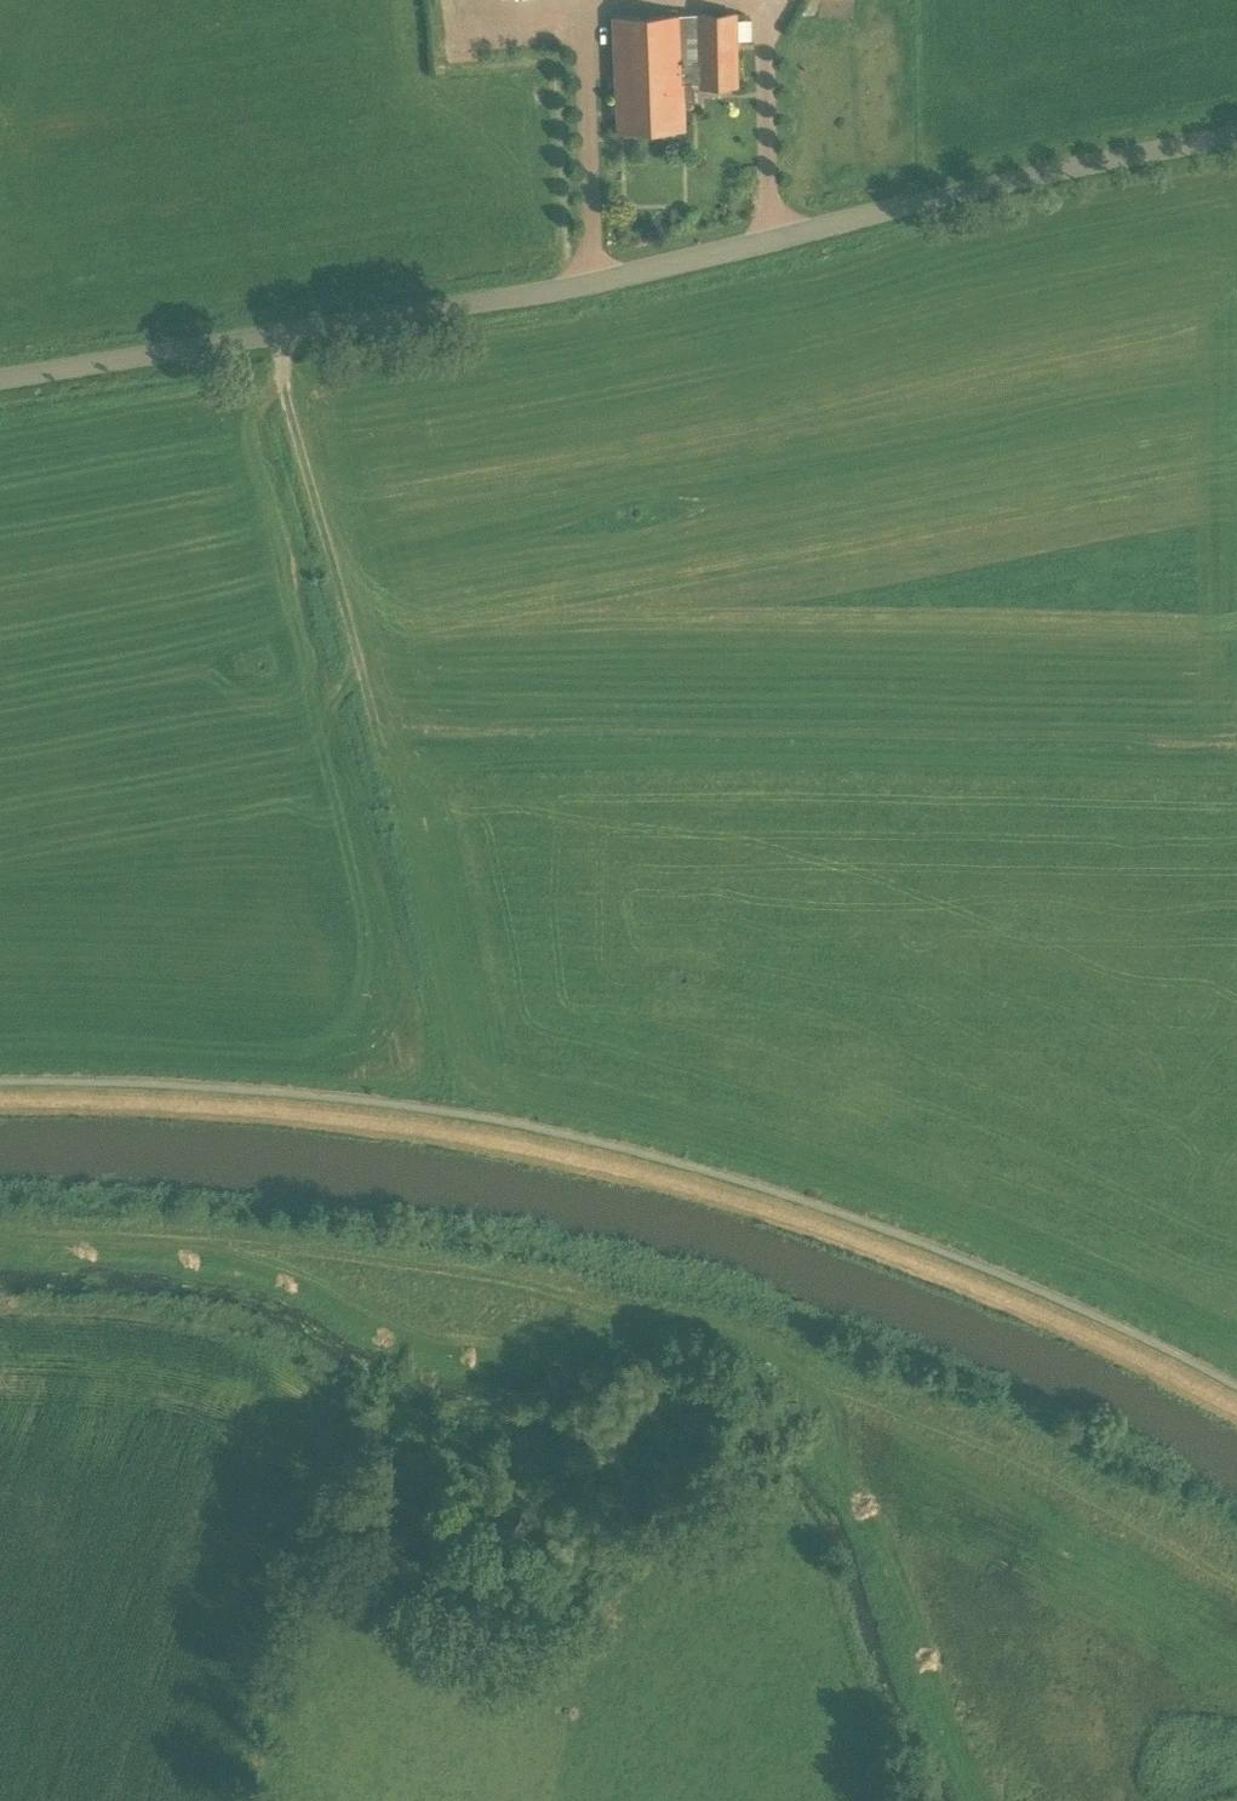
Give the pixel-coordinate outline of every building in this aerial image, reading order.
[(614,17),(618,132),(686,129),(685,100),(692,100),(692,81),(700,81),(701,89),(739,87),(736,12),(614,17)] [(753,37),(751,17),(740,17),(741,38),(753,37)]
